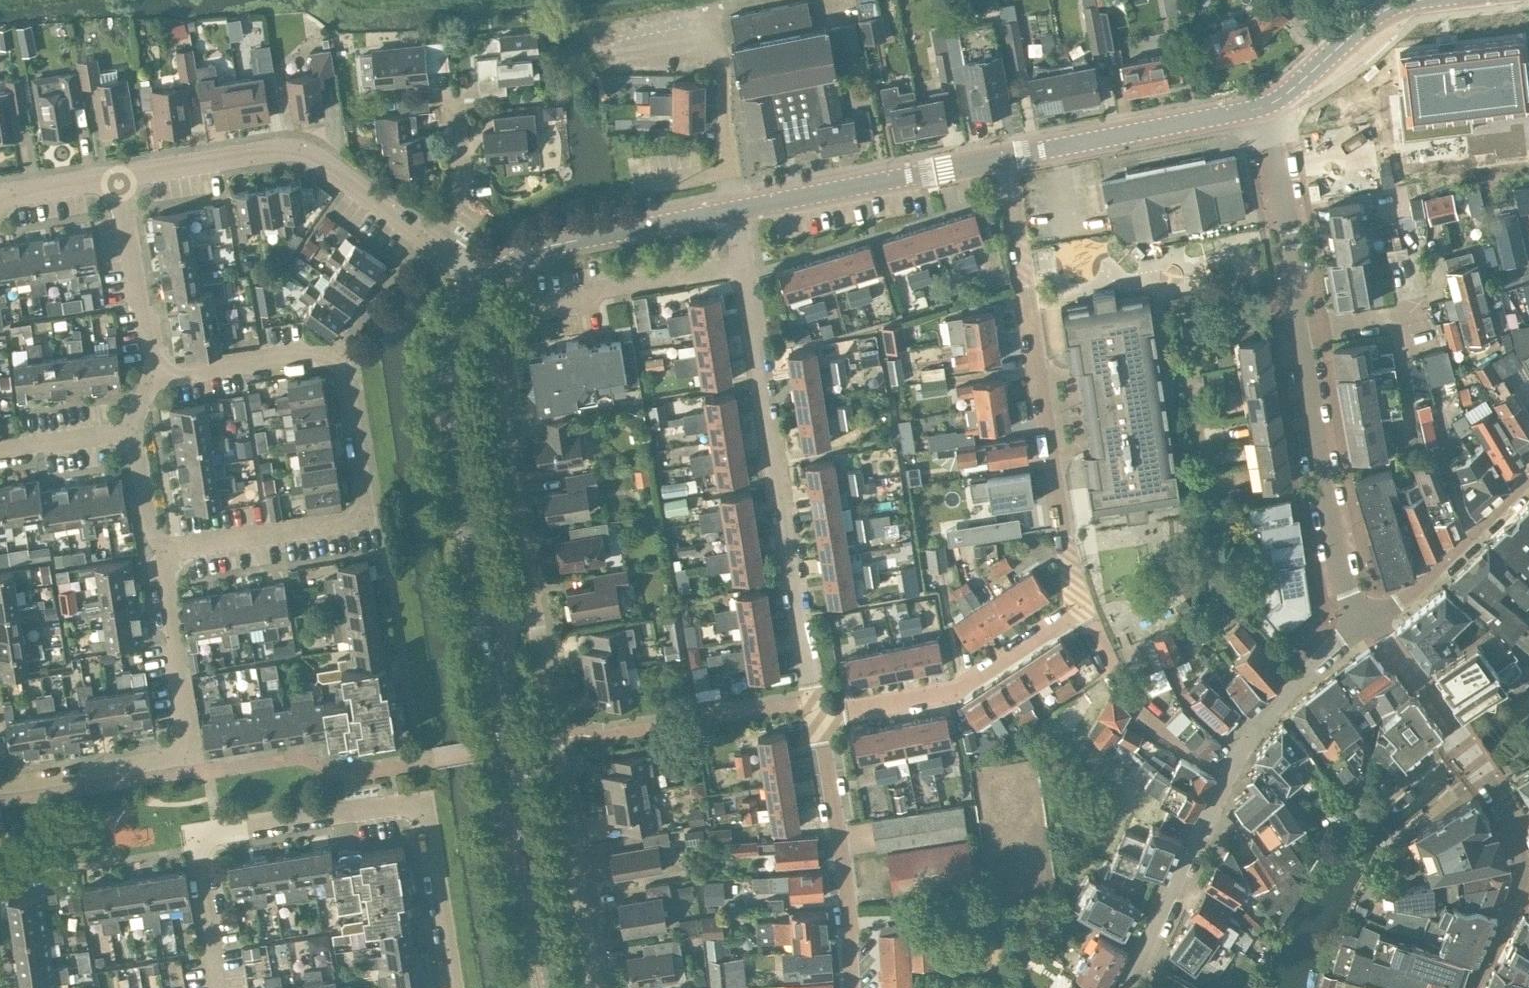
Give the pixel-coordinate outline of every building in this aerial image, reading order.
[(859,19),(878,15),(876,0),(855,0),(859,19)] [(1248,20),(1264,38),(1288,16),(1274,0),(1271,0),(1248,20)] [(1294,0),(1282,0),(1282,1),(1291,11),(1299,5),(1294,0)] [(805,1),(729,16),(734,44),(730,45),(737,84),(834,66),(831,52),(860,47),(855,22),(826,27),(811,30),(805,1)] [(1104,51),(1096,7),(1083,10),(1089,43),(1091,46),(1092,53),(1104,51)] [(1016,19),(1015,11),(1003,14),(1004,21),(1003,21),(1011,68),(1026,66),(1018,19),(1016,19)] [(241,17),(227,20),(230,40),(244,38),(241,17)] [(884,40),(880,17),(858,21),(862,44),(884,40)] [(1120,48),(1114,17),(1101,19),(1107,50),(1120,48)] [(1255,45),(1264,38),(1248,20),(1246,22),(1237,25),(1234,18),(1223,22),(1223,30),(1205,36),(1214,63),(1241,54),(1243,58),(1251,55),(1250,51),(1257,49),(1255,45)] [(948,50),(946,51),(951,77),(953,77),(954,80),(968,77),(974,112),(1009,106),(993,20),(958,27),(956,21),(943,24),(948,50)] [(189,35),(185,21),(167,26),(171,40),(189,35)] [(0,28),(0,46),(0,49),(15,46),(12,26),(0,28)] [(30,26),(17,28),(22,56),(36,53),(30,26)] [(539,51),(537,31),(500,35),(502,55),(477,58),(481,95),(507,92),(505,75),(512,74),(513,77),(534,75),(531,52),(539,51)] [(1055,49),(1051,31),(1039,33),(1043,51),(1055,49)] [(1404,87),(1398,87),(1403,134),(1470,127),(1468,109),(1528,103),(1522,37),(1400,49),(1404,87)] [(422,46),(374,51),(374,54),(359,56),(362,83),(377,82),(377,84),(427,78),(425,63),(434,61),(435,70),(449,68),(446,40),(422,43),(422,46)] [(350,56),(348,44),(333,46),(335,58),(350,56)] [(196,74),(192,48),(176,51),(181,77),(196,74)] [(335,72),(331,48),(310,51),(314,72),(287,76),(294,115),(325,110),(321,83),(325,82),(323,73),(335,72)] [(946,51),(936,53),(941,79),(951,77),(946,51)] [(255,76),(237,79),(244,121),(270,116),(266,94),(278,92),(276,83),(271,54),(252,57),(255,76)] [(101,82),(96,57),(79,60),(84,86),(96,84),(104,135),(112,133),(113,136),(118,135),(118,133),(135,130),(126,77),(101,82)] [(1072,65),(1059,67),(1066,103),(1082,100),(1083,106),(1098,103),(1097,97),(1099,97),(1093,66),(1089,67),(1088,66),(1082,57),(1072,65)] [(1165,60),(1164,57),(1121,65),(1126,92),(1127,91),(1128,95),(1140,93),(1139,89),(1169,83),(1168,80),(1182,77),(1178,58),(1165,60)] [(216,63),(197,66),(201,95),(203,106),(215,105),(218,125),(244,121),(237,79),(219,82),(216,63)] [(784,150),(820,143),(817,126),(841,121),(834,85),(839,84),(837,72),(835,73),(834,66),(737,84),(739,91),(746,90),(748,98),(743,99),(750,137),(757,136),(762,162),(786,157),(784,150)] [(1031,78),(1029,78),(1035,109),(1037,109),(1038,114),(1038,115),(1054,112),(1052,106),(1066,103),(1059,67),(1047,69),(1034,66),(1031,78)] [(83,98),(78,71),(35,79),(42,120),(48,119),(51,137),(78,132),(72,100),(83,98)] [(23,77),(7,80),(8,88),(0,90),(0,138),(21,134),(16,107),(28,105),(23,77)] [(150,83),(149,77),(140,78),(141,84),(139,84),(142,108),(154,106),(157,133),(191,129),(185,86),(153,90),(152,82),(150,83)] [(630,102),(629,77),(609,78),(610,103),(630,102)] [(672,93),(650,93),(650,102),(703,103),(703,82),(672,82),(672,93)] [(897,86),(880,89),(883,104),(884,104),(887,120),(893,118),(896,135),(905,134),(906,136),(920,133),(920,131),(915,103),(913,91),(898,94),(897,86)] [(636,89),(636,101),(648,101),(648,89),(636,89)] [(931,100),(915,103),(920,131),(920,133),(935,130),(935,128),(947,126),(944,109),(950,108),(947,92),(930,95),(931,100)] [(430,108),(429,96),(399,99),(400,112),(430,108)] [(703,103),(650,102),(650,112),(672,112),(672,126),(702,126),(703,103)] [(556,104),(543,106),(544,118),(557,117),(557,113),(562,112),(562,105),(556,105),(556,104)] [(817,126),(820,143),(821,150),(858,143),(858,140),(874,136),(869,111),(851,115),(852,119),(841,121),(817,126)] [(418,134),(416,112),(390,114),(375,116),(377,139),(382,139),(383,151),(392,150),(395,171),(425,168),(424,156),(433,155),(431,133),(418,134)] [(538,146),(535,112),(494,116),(495,130),(485,131),(488,160),(528,156),(527,147),(538,146)] [(359,118),(347,119),(348,129),(360,128),(359,118)] [(559,122),(542,124),(547,166),(563,165),(559,122)] [(1127,176),(1102,181),(1111,227),(1126,238),(1168,230),(1167,228),(1187,225),(1187,226),(1246,214),(1234,155),(1205,161),(1204,156),(1180,160),(1177,163),(1153,168),(1149,166),(1126,171),(1127,176)] [(300,181),(277,184),(285,232),(287,231),(289,247),(288,247),(289,255),(303,235),(293,231),(291,217),(305,214),(300,181)] [(1318,182),(1308,183),(1310,198),(1320,197),(1318,182)] [(279,233),(285,232),(277,184),(256,188),(262,221),(276,219),(279,233)] [(1514,188),(1519,214),(1528,212),(1528,185),(1514,188)] [(245,224),(262,221),(256,188),(235,191),(240,224),(237,225),(239,239),(247,238),(245,224)] [(1438,194),(1424,197),(1430,223),(1444,220),(1438,194)] [(1425,215),(1422,196),(1409,198),(1413,218),(1425,215)] [(1331,233),(1361,227),(1357,203),(1327,208),(1331,233)] [(229,224),(225,204),(213,206),(216,226),(229,224)] [(153,228),(154,237),(189,231),(187,219),(205,216),(204,207),(153,215),(155,228),(153,228)] [(984,208),(953,218),(961,245),(992,235),(984,208)] [(1517,212),(1492,219),(1504,267),(1528,261),(1517,212)] [(333,221),(326,215),(319,226),(326,231),(333,221)] [(953,218),(930,225),(938,252),(961,245),(953,218)] [(930,225),(908,232),(916,259),(938,252),(930,225)] [(1366,254),(1361,227),(1331,233),(1336,259),(1363,255),(1366,254)] [(85,233),(71,236),(79,287),(87,285),(84,267),(97,265),(92,231),(85,232),(85,233)] [(157,243),(159,257),(211,249),(210,247),(221,245),(220,239),(191,243),(189,231),(154,237),(155,244),(157,243)] [(891,266),(916,259),(908,232),(883,239),(891,266)] [(71,288),(79,287),(71,236),(59,237),(59,236),(50,237),(56,272),(68,271),(71,288)] [(56,272),(50,237),(44,238),(44,240),(31,242),(39,293),(47,292),(44,274),(56,272)] [(310,237),(302,248),(311,255),(319,243),(310,237)] [(19,242),(9,244),(15,280),(28,278),(30,295),(39,293),(31,242),(19,244),(19,242)] [(335,245),(331,251),(370,279),(378,269),(383,262),(355,242),(347,253),(335,245)] [(15,280),(9,244),(4,245),(5,246),(0,247),(0,300),(6,299),(3,282),(15,280)] [(869,244),(848,250),(857,278),(878,271),(869,244)] [(1493,244),(1483,246),(1485,252),(1487,252),(1494,250),(1493,244)] [(1406,245),(1386,248),(1387,259),(1408,255),(1406,245)] [(288,247),(280,248),(283,262),(284,262),(289,255),(288,247)] [(160,269),(161,277),(196,271),(194,259),(212,256),(211,249),(159,257),(161,268),(160,269)] [(826,257),(834,285),(857,278),(848,250),(826,257)] [(1490,266),(1499,263),(1495,250),(1494,250),(1487,252),(1490,266)] [(331,251),(326,258),(337,266),(329,276),(358,297),(363,290),(370,279),(331,251)] [(973,252),(963,255),(967,270),(978,267),(973,252)] [(293,260),(290,264),(297,269),(305,259),(298,254),(293,260)] [(963,255),(952,259),(957,273),(967,270),(963,255)] [(1363,255),(1336,259),(1325,261),(1328,276),(1323,277),(1326,295),(1331,294),(1334,308),(1372,302),(1363,255)] [(251,257),(242,259),(244,269),(253,267),(251,257)] [(810,292),(834,285),(826,257),(802,264),(810,292)] [(810,292),(802,264),(779,271),(787,299),(810,292)] [(928,266),(917,269),(922,284),(933,281),(928,266)] [(1453,298),(1482,290),(1476,266),(1447,274),(1453,298)] [(917,269),(907,272),(914,297),(907,300),(911,312),(918,309),(919,310),(928,307),(922,284),(917,269)] [(166,298),(177,296),(177,295),(217,289),(216,282),(198,285),(196,271),(161,277),(162,284),(164,284),(166,298)] [(310,280),(306,286),(345,314),(352,304),(358,297),(329,276),(321,288),(310,280)] [(1519,284),(1528,319),(1509,327),(1514,352),(1528,376),(1528,280),(1519,284)] [(177,309),(178,317),(214,311),(214,308),(225,306),(223,296),(234,294),(232,286),(223,287),(222,281),(216,282),(217,289),(177,295),(177,296),(179,309),(177,309)] [(270,282),(256,285),(259,300),(273,298),(270,282)] [(868,284),(858,287),(863,302),(873,299),(868,284)] [(1500,294),(1497,284),(1489,286),(1492,296),(1500,294)] [(306,286),(302,292),(312,300),(303,312),(331,333),(337,325),(345,314),(306,286)] [(1115,295),(1113,286),(1093,289),(1094,301),(1060,305),(1069,369),(1077,368),(1089,449),(1084,450),(1092,512),(1126,507),(1127,516),(1148,514),(1147,504),(1179,499),(1150,290),(1115,295)] [(858,287),(847,290),(852,305),(857,304),(859,309),(864,307),(863,302),(858,287)] [(1488,310),(1482,290),(1453,298),(1458,318),(1488,310)] [(691,312),(667,315),(668,324),(722,316),(719,294),(689,299),(691,312)] [(93,307),(91,295),(82,297),(84,308),(93,307)] [(824,298),(813,301),(818,316),(828,313),(824,298)] [(80,299),(73,300),(75,309),(80,309),(82,308),(80,299)] [(813,301),(803,304),(807,319),(818,316),(813,301)] [(1488,310),(1458,318),(1465,342),(1467,350),(1475,352),(1482,350),(1488,344),(1486,336),(1494,334),(1497,333),(1491,309),(1488,310)] [(216,322),(214,311),(178,317),(180,324),(182,324),(184,336),(235,328),(234,319),(216,322)] [(965,329),(966,341),(996,336),(993,312),(949,319),(951,331),(965,329)] [(649,315),(635,317),(638,329),(651,327),(649,315)] [(722,316),(668,324),(668,325),(670,334),(694,330),(696,342),(725,337),(722,316)] [(1453,318),(1444,320),(1449,339),(1458,337),(1453,318)] [(901,324),(884,328),(889,353),(906,350),(901,324)] [(115,327),(106,328),(107,336),(114,335),(116,335),(115,327)] [(236,334),(235,328),(184,336),(185,348),(184,348),(185,355),(220,349),(218,337),(236,334)] [(40,334),(32,335),(33,344),(41,343),(40,334)] [(32,335),(24,336),(25,345),(33,344),(32,335)] [(97,354),(101,389),(109,388),(109,386),(120,385),(114,335),(107,336),(109,353),(97,354)] [(1000,360),(996,336),(966,341),(969,355),(954,357),(956,367),(1000,360)] [(697,353),(673,357),(675,366),(728,358),(725,337),(696,342),(697,353)] [(1240,364),(1240,366),(1270,362),(1265,337),(1236,342),(1238,352),(1217,355),(1219,368),(1240,364)] [(81,338),(73,339),(79,390),(93,388),(93,390),(101,389),(97,354),(83,356),(81,338)] [(533,379),(526,389),(536,397),(539,410),(566,406),(567,418),(576,416),(574,405),(598,401),(596,391),(627,385),(626,376),(620,340),(588,345),(587,338),(566,341),(567,349),(542,353),(530,355),(532,368),(533,379)] [(632,338),(625,340),(627,350),(634,349),(632,338)] [(68,357),(56,359),(60,394),(68,393),(68,391),(79,390),(73,339),(66,340),(68,357)] [(1366,344),(1333,350),(1338,378),(1393,368),(1391,353),(1377,355),(1375,342),(1366,344)] [(41,343),(33,344),(39,395),(50,393),(51,395),(60,394),(56,359),(43,361),(41,343)] [(15,364),(14,364),(19,399),(27,398),(27,396),(39,395),(33,344),(25,345),(28,363),(15,364)] [(1443,349),(1424,355),(1431,384),(1456,377),(1448,348),(1443,349)] [(634,349),(627,350),(629,362),(636,361),(634,349)] [(880,361),(877,349),(859,352),(861,364),(880,361)] [(787,355),(790,376),(817,372),(813,350),(787,355)] [(1424,355),(1412,358),(1419,388),(1420,387),(1431,385),(1431,384),(1424,355)] [(664,368),(663,356),(645,359),(647,370),(664,368)] [(901,356),(888,358),(892,382),(904,380),(901,356)] [(845,367),(856,365),(856,362),(849,363),(849,357),(828,360),(830,369),(845,367)] [(728,358),(675,366),(676,375),(700,372),(702,384),(731,379),(728,358)] [(1488,360),(1475,368),(1486,386),(1499,379),(1488,360)] [(636,361),(629,362),(630,373),(638,372),(636,361)] [(1240,366),(1245,391),(1274,386),(1270,362),(1240,366)] [(845,367),(830,369),(832,382),(847,379),(845,367)] [(945,377),(943,367),(922,370),(923,381),(945,377)] [(1393,368),(1338,378),(1346,421),(1378,415),(1401,411),(1398,395),(1375,399),(1373,386),(1396,382),(1393,368)] [(1220,370),(1196,374),(1198,385),(1222,381),(1220,370)] [(638,372),(630,373),(632,384),(640,382),(638,372)] [(821,394),(817,372),(790,376),(794,398),(821,394)] [(10,375),(1,377),(2,387),(12,385),(10,375)] [(277,398),(278,405),(325,397),(321,375),(288,380),(291,395),(277,398)] [(974,396),(976,408),(1006,403),(1003,379),(959,386),(961,398),(974,396)] [(947,393),(945,380),(921,384),(923,397),(947,393)] [(1278,410),(1274,386),(1245,391),(1249,415),(1278,410)] [(1464,386),(1457,387),(1461,406),(1469,404),(1464,386)] [(1492,401),(1495,407),(1501,416),(1499,417),(1518,448),(1528,442),(1528,410),(1514,387),(1510,390),(1497,398),(1492,401)] [(262,407),(259,392),(249,393),(251,409),(262,407)] [(245,403),(243,394),(233,396),(235,404),(245,403)] [(706,410),(683,414),(683,415),(684,423),(737,414),(734,394),(704,399),(706,410)] [(794,398),(798,423),(825,418),(821,394),(794,398)] [(293,410),(295,424),(328,418),(325,397),(278,405),(279,412),(293,410)] [(222,401),(171,409),(173,421),(171,421),(172,429),(208,423),(206,411),(223,408),(222,401)] [(665,402),(649,405),(652,427),(668,424),(667,418),(665,402)] [(836,406),(838,416),(853,413),(851,403),(836,406)] [(1006,403),(976,408),(978,422),(965,424),(966,434),(1010,428),(1006,403)] [(1429,403),(1417,406),(1421,421),(1432,418),(1433,418),(1429,403)] [(264,423),(262,408),(251,409),(254,425),(264,423)] [(584,408),(575,409),(577,417),(585,415),(584,408)] [(1492,408),(1470,421),(1503,475),(1524,462),(1517,449),(1492,408)] [(642,415),(626,409),(621,422),(638,428),(642,415)] [(1249,415),(1253,439),(1282,434),(1278,410),(1249,415)] [(855,425),(853,413),(838,416),(839,428),(855,425)] [(737,414),(684,423),(686,432),(709,428),(711,440),(740,435),(737,414)] [(683,415),(667,418),(668,424),(668,425),(684,423),(683,415)] [(1378,415),(1346,421),(1353,460),(1385,454),(1378,415)] [(297,438),(284,440),(285,447),(332,439),(328,418),(295,424),(297,438)] [(574,433),(572,418),(545,422),(548,438),(536,440),(541,468),(583,461),(578,433),(574,433)] [(829,443),(825,418),(798,423),(802,448),(829,443)] [(910,418),(898,420),(900,431),(912,429),(910,418)] [(1428,420),(1426,420),(1418,422),(1424,448),(1434,446),(1428,420)] [(208,423),(172,429),(173,436),(175,436),(177,448),(228,440),(227,433),(210,435),(208,423)] [(268,441),(266,428),(255,430),(257,442),(268,441)] [(1455,429),(1448,434),(1450,447),(1462,439),(1455,429)] [(958,445),(956,431),(929,435),(931,449),(958,445)] [(1253,439),(1257,464),(1286,459),(1282,434),(1253,439)] [(713,451),(689,455),(691,465),(744,456),(740,435),(711,440),(713,451)] [(1027,460),(1023,438),(957,449),(959,466),(989,461),(990,466),(1027,460)] [(332,439),(285,447),(286,454),(300,452),(302,466),(335,461),(332,439)] [(229,448),(228,441),(177,449),(179,461),(177,462),(178,469),(215,463),(213,451),(229,448)] [(1507,488),(1479,443),(1473,446),(1476,450),(1469,454),(1465,448),(1448,460),(1460,481),(1459,482),(1462,499),(1473,517),(1507,488)] [(251,448),(240,450),(241,457),(252,455),(251,448)] [(744,456),(691,465),(692,474),(722,469),(724,481),(747,477),(744,456)] [(1431,458),(1411,465),(1414,474),(1423,494),(1425,501),(1445,493),(1434,465),(1431,458)] [(1291,484),(1286,459),(1257,464),(1262,489),(1291,484)] [(273,470),(272,461),(260,462),(262,472),(273,470)] [(291,483),(292,490),(339,482),(335,461),(302,466),(304,481),(291,483)] [(805,466),(809,487),(835,483),(832,461),(805,466)] [(215,463),(178,469),(180,476),(181,475),(183,489),(234,481),(233,472),(217,475),(215,463)] [(651,481),(648,466),(635,468),(637,484),(651,481)] [(917,466),(906,468),(908,484),(920,483),(917,466)] [(862,469),(847,471),(848,481),(863,478),(862,469)] [(1393,486),(1388,469),(1351,481),(1383,586),(1417,576),(1415,568),(1411,569),(1407,558),(1412,556),(1403,527),(1398,529),(1386,488),(1393,486)] [(598,495),(595,472),(567,477),(569,488),(545,492),(549,518),(590,511),(588,497),(598,495)] [(987,478),(970,481),(972,496),(989,494),(990,498),(991,507),(1034,501),(1030,472),(987,478)] [(1412,486),(1398,492),(1402,508),(1411,528),(1423,522),(1438,552),(1442,550),(1440,546),(1419,496),(1423,494),(1414,474),(1408,476),(1412,486)] [(278,487),(276,475),(265,477),(267,489),(278,487)] [(107,478),(100,480),(106,516),(118,514),(120,531),(130,530),(121,478),(107,480),(107,478)] [(863,478),(848,481),(850,493),(865,490),(863,478)] [(244,479),(234,481),(183,489),(185,502),(184,502),(185,510),(221,504),(219,490),(245,486),(244,479)] [(93,518),(106,516),(100,480),(93,481),(93,482),(80,484),(89,537),(96,536),(93,518)] [(687,492),(686,480),(661,483),(663,495),(687,492)] [(24,482),(17,483),(22,518),(35,515),(38,533),(46,531),(40,491),(39,481),(25,483),(24,482)] [(342,504),(339,482),(292,490),(293,497),(306,495),(309,509),(342,504)] [(0,487),(0,505),(5,537),(12,536),(9,520),(22,518),(17,483),(9,484),(9,485),(0,487)] [(813,510),(839,506),(835,483),(809,487),(813,510)] [(67,485),(60,486),(66,522),(78,520),(80,531),(81,538),(89,537),(80,484),(67,486),(67,485)] [(46,531),(38,533),(39,539),(54,536),(52,524),(66,522),(60,486),(53,487),(52,489),(40,491),(46,531)] [(1250,498),(1248,486),(1228,489),(1230,501),(1250,498)] [(722,508),(698,512),(700,521),(753,512),(750,491),(720,496),(722,508)] [(282,515),(278,492),(266,494),(270,517),(282,515)] [(1460,533),(1445,493),(1425,501),(1443,544),(1460,533)] [(689,511),(686,496),(664,500),(666,515),(689,511)] [(1274,578),(1300,574),(1299,566),(1302,566),(1301,561),(1304,561),(1297,518),(1291,519),(1288,498),(1248,504),(1253,532),(1255,545),(1274,578)] [(1528,502),(1491,540),(1513,562),(1516,560),(1528,572),(1528,503),(1528,502)] [(839,506),(813,510),(817,535),(843,531),(839,506)] [(753,512),(700,521),(701,530),(725,526),(727,538),(756,533),(753,512)] [(661,513),(645,516),(647,533),(664,530),(661,513)] [(854,517),(856,528),(871,525),(869,515),(854,517)] [(876,515),(870,516),(871,525),(878,524),(876,515)] [(1007,520),(967,526),(970,541),(1010,535),(1007,520)] [(610,540),(607,521),(579,526),(581,537),(557,541),(561,567),(605,559),(602,541),(610,540)] [(1423,522),(1411,528),(1420,547),(1418,548),(1421,553),(1422,552),(1425,560),(1438,552),(1423,522)] [(871,525),(856,528),(857,539),(873,536),(871,525)] [(843,531),(817,535),(820,556),(847,552),(843,531)] [(729,550),(705,553),(707,563),(760,554),(756,533),(727,538),(729,550)] [(695,543),(677,545),(679,555),(697,553),(695,543)] [(954,544),(951,544),(954,564),(962,562),(960,548),(959,543),(954,544)] [(987,555),(985,544),(974,545),(975,557),(987,555)] [(1464,565),(1493,592),(1495,589),(1496,590),(1503,582),(1525,602),(1528,597),(1528,582),(1515,569),(1513,571),(1496,553),(1497,552),(1493,549),(1492,550),(1486,544),(1464,565)] [(50,545),(30,548),(32,561),(52,557),(50,545)] [(941,545),(925,548),(926,548),(929,572),(948,569),(944,545),(941,545)] [(1274,578),(1255,545),(1264,608),(1253,617),(1268,635),(1300,608),(1305,607),(1300,574),(1274,578)] [(28,549),(17,551),(18,562),(30,560),(28,549)] [(85,560),(84,550),(72,552),(73,562),(85,560)] [(70,551),(53,554),(54,557),(55,565),(72,562),(70,551)] [(820,556),(824,579),(851,575),(847,552),(820,556)] [(760,554),(707,563),(708,572),(732,568),(734,580),(763,575),(760,554)] [(1006,555),(998,560),(1005,571),(1013,567),(1006,555)] [(95,574),(97,586),(132,580),(131,574),(130,574),(127,560),(77,569),(79,577),(95,574)] [(998,560),(991,565),(998,576),(1005,571),(998,560)] [(325,578),(327,588),(371,581),(368,561),(338,565),(340,575),(325,578)] [(876,561),(861,563),(863,574),(878,572),(876,561)] [(51,581),(48,564),(39,565),(42,583),(51,581)] [(915,565),(900,568),(905,597),(920,594),(915,565)] [(1504,597),(1496,590),(1495,589),(1493,592),(1464,565),(1447,582),(1467,603),(1486,618),(1509,636),(1526,618),(1510,606),(1509,607),(1502,600),(1504,597)] [(0,571),(0,592),(15,590),(12,576),(30,574),(29,567),(0,571)] [(676,568),(675,568),(677,580),(689,578),(687,567),(681,568),(676,568)] [(301,579),(299,569),(290,570),(291,581),(301,579)] [(629,584),(626,569),(595,574),(597,586),(568,591),(569,601),(571,601),(573,618),(619,611),(615,586),(629,584)] [(1032,569),(1011,582),(1028,608),(1049,594),(1032,569)] [(878,572),(863,574),(865,585),(880,582),(878,572)] [(855,600),(851,575),(824,579),(828,605),(855,600)] [(99,599),(83,601),(84,609),(134,601),(132,588),(134,588),(132,580),(97,586),(99,599)] [(277,584),(263,586),(271,637),(278,636),(276,618),(289,616),(283,581),(276,582),(277,584)] [(344,597),(345,604),(374,600),(371,581),(327,588),(327,589),(328,595),(329,599),(344,597)] [(967,581),(960,586),(967,598),(974,607),(990,633),(1010,620),(993,595),(986,585),(975,593),(967,581)] [(1010,620),(1028,608),(1011,582),(993,595),(1010,620)] [(251,586),(244,587),(249,623),(261,621),(263,638),(271,637),(263,586),(251,588),(251,586)] [(970,646),(990,633),(974,607),(967,598),(960,586),(952,591),(959,601),(957,602),(964,613),(953,621),(970,646)] [(237,590),(223,592),(231,644),(238,643),(235,625),(249,623),(244,587),(236,588),(237,590)] [(738,606),(715,610),(716,619),(769,611),(766,589),(736,594),(738,606)] [(1441,589),(1395,628),(1426,668),(1458,644),(1485,624),(1468,610),(1441,589)] [(0,592),(0,613),(35,608),(34,601),(17,603),(15,590),(0,592)] [(74,590),(59,592),(62,611),(77,609),(74,590)] [(210,593),(202,594),(208,630),(221,628),(224,645),(231,644),(223,592),(210,594),(210,593)] [(196,596),(182,599),(191,650),(198,649),(195,632),(208,630),(202,594),(195,595),(196,596)] [(378,621),(374,600),(345,604),(347,615),(332,617),(333,629),(378,621)] [(134,601),(84,609),(85,616),(101,613),(104,626),(139,620),(138,613),(136,613),(134,601)] [(57,616),(55,605),(48,606),(49,617),(57,616)] [(0,613),(0,634),(21,630),(19,618),(37,615),(35,608),(0,613)] [(769,611),(716,619),(718,629),(741,625),(743,637),(773,632),(769,611)] [(677,612),(663,615),(665,628),(679,625),(677,612)] [(310,617),(309,613),(305,613),(295,614),(297,623),(303,622),(302,619),(310,617)] [(690,613),(683,614),(685,624),(692,623),(690,613)] [(920,614),(909,617),(912,633),(923,630),(920,614)] [(909,617),(898,619),(901,635),(912,633),(909,617)] [(1248,673),(1245,675),(1263,694),(1284,674),(1238,619),(1225,630),(1242,651),(1234,658),(1248,673)] [(106,639),(90,642),(91,650),(141,642),(141,641),(139,628),(141,628),(139,620),(104,626),(106,639)] [(350,637),(351,644),(381,640),(378,621),(333,629),(335,640),(350,637)] [(874,623),(863,626),(866,641),(877,639),(874,623)] [(699,624),(685,626),(687,635),(688,645),(702,642),(699,625),(699,624)] [(863,626),(853,628),(856,643),(866,641),(863,626)] [(589,649),(582,650),(586,672),(627,666),(624,644),(629,643),(626,627),(592,632),(586,633),(589,649)] [(1155,636),(1152,637),(1154,641),(1162,660),(1187,648),(1176,627),(1168,630),(1155,636)] [(1480,638),(1435,672),(1445,685),(1441,688),(1452,703),(1494,671),(1504,684),(1506,683),(1522,669),(1520,666),(1493,629),(1480,638)] [(21,630),(0,634),(0,654),(42,647),(41,641),(23,643),(21,630)] [(730,651),(721,652),(723,661),(776,652),(773,632),(743,637),(745,648),(730,651)] [(1211,638),(1206,632),(1198,638),(1203,644),(1211,638)] [(62,637),(51,639),(53,646),(63,644),(62,637)] [(271,637),(263,638),(265,647),(272,645),(271,637)] [(1061,637),(1040,651),(1055,673),(1075,659),(1061,637)] [(938,639),(914,644),(919,670),(943,666),(938,639)] [(293,640),(286,641),(286,644),(288,655),(296,653),(293,640)] [(349,742),(360,740),(402,733),(394,684),(388,685),(381,640),(351,644),(353,656),(338,658),(340,667),(318,670),(319,676),(323,680),(343,677),(344,685),(350,684),(352,696),(324,700),(329,731),(331,744),(337,743),(338,748),(342,749),(350,748),(349,742)] [(914,644),(892,648),(897,675),(919,670),(914,644)] [(688,646),(689,657),(690,657),(700,655),(698,645),(688,646)] [(0,654),(0,675),(28,671),(26,658),(43,655),(42,647),(0,654)] [(1381,667),(1367,647),(1327,676),(1306,693),(1289,710),(1315,746),(1316,745),(1342,784),(1357,773),(1358,775),(1362,772),(1365,773),(1371,746),(1358,728),(1355,723),(1359,719),(1356,715),(1363,709),(1371,719),(1406,689),(1395,674),(1381,667)] [(870,652),(875,679),(897,675),(892,648),(870,652)] [(1040,651),(1021,663),(1035,686),(1055,673),(1040,651)] [(115,660),(113,652),(100,654),(102,663),(115,660)] [(776,652),(723,661),(724,670),(748,666),(750,678),(779,674),(776,652)] [(870,652),(844,657),(849,684),(875,679),(870,652)] [(1089,654),(1083,658),(1087,664),(1093,660),(1089,654)] [(226,664),(225,655),(214,656),(215,665),(226,664)] [(129,662),(121,663),(123,672),(132,724),(144,723),(144,724),(152,723),(146,686),(134,688),(129,662)] [(276,662),(261,664),(264,678),(278,675),(276,662)] [(1021,663),(1002,676),(1016,698),(1020,704),(1039,692),(1035,686),(1021,663)] [(1212,673),(1205,665),(1198,672),(1199,673),(1186,685),(1195,694),(1191,698),(1221,728),(1238,712),(1217,691),(1222,686),(1215,670),(1212,673)] [(627,666),(586,672),(589,694),(603,692),(605,706),(604,706),(604,707),(638,703),(635,685),(630,686),(627,666)] [(704,666),(692,668),(695,689),(696,698),(721,694),(720,685),(707,687),(704,666)] [(1265,697),(1263,694),(1245,675),(1241,670),(1226,684),(1232,691),(1250,712),(1265,697)] [(1494,671),(1452,703),(1454,702),(1460,709),(1458,710),(1461,715),(1485,698),(1495,691),(1498,688),(1504,684),(1494,671)] [(118,691),(106,693),(112,730),(121,728),(120,726),(132,724),(123,672),(115,674),(118,691)] [(1002,676),(982,689),(996,711),(1016,698),(1002,676)] [(1070,680),(1062,684),(1070,695),(1077,690),(1070,680)] [(80,685),(77,685),(78,692),(85,690),(92,731),(105,729),(105,731),(112,730),(106,693),(93,695),(91,683),(80,685)] [(1062,684),(1055,689),(1062,700),(1070,695),(1062,684)] [(329,731),(324,700),(315,702),(312,687),(302,689),(309,734),(329,731)] [(289,737),(309,734),(302,689),(291,690),(293,705),(284,707),(289,737)] [(1009,731),(996,711),(982,689),(962,702),(976,724),(988,717),(1001,737),(1009,731)] [(81,709),(68,711),(74,748),(82,746),(82,745),(94,743),(92,731),(85,690),(78,692),(81,709)] [(1115,696),(1111,692),(1098,715),(1117,726),(1121,728),(1130,713),(1115,696)] [(289,737),(284,707),(274,708),(272,694),(261,696),(268,740),(289,737)] [(52,695),(45,697),(54,749),(66,747),(66,749),(74,748),(68,711),(55,713),(52,695)] [(1425,710),(1412,695),(1409,695),(1396,705),(1398,708),(1379,723),(1389,736),(1383,744),(1376,738),(1373,755),(1387,759),(1396,752),(1406,764),(1443,733),(1430,717),(1429,717),(1425,713),(1425,710)] [(268,740),(261,696),(250,697),(253,712),(244,713),(248,743),(268,740)] [(41,751),(54,749),(45,697),(37,698),(40,715),(28,717),(34,754),(42,753),(41,751)] [(248,743),(244,713),(234,715),(232,700),(221,702),(228,747),(248,743)] [(12,702),(5,703),(13,756),(26,754),(26,755),(34,754),(28,717),(15,719),(12,702)] [(228,747),(221,702),(210,704),(213,718),(202,720),(207,750),(228,747)] [(1031,705),(1023,710),(1030,721),(1038,716),(1031,705)] [(1180,705),(1165,721),(1175,731),(1177,733),(1193,746),(1208,756),(1220,745),(1190,715),(1180,705)] [(1023,710),(1015,715),(1023,726),(1030,721),(1023,710)] [(945,714),(923,719),(929,746),(951,741),(945,714)] [(1098,715),(1092,724),(1088,731),(1094,736),(1107,747),(1117,732),(1115,731),(1117,726),(1098,715)] [(905,750),(929,746),(923,719),(900,724),(905,750)] [(1276,803),(1294,828),(1306,819),(1285,789),(1307,770),(1316,782),(1326,775),(1316,761),(1317,760),(1305,746),(1282,720),(1253,756),(1260,765),(1258,766),(1275,786),(1273,789),(1280,799),(1276,803)] [(877,729),(882,755),(905,750),(900,724),(877,729)] [(1123,730),(1117,739),(1129,746),(1133,748),(1142,734),(1126,725),(1123,730)] [(859,760),(882,755),(877,729),(853,733),(859,760)] [(977,748),(973,729),(962,732),(966,751),(977,748)] [(760,760),(787,755),(783,735),(756,739),(760,760)] [(615,772),(602,774),(606,796),(647,789),(656,788),(653,766),(650,750),(612,757),(612,758),(613,758),(615,772)] [(748,752),(735,754),(736,765),(750,762),(748,752)] [(941,754),(930,756),(933,771),(944,769),(941,754)] [(760,760),(764,782),(791,778),(787,755),(760,760)] [(930,756),(919,758),(923,773),(933,771),(930,756)] [(1144,756),(1138,764),(1152,776),(1145,787),(1152,791),(1158,795),(1192,814),(1201,796),(1159,768),(1144,756)] [(1164,761),(1159,768),(1201,796),(1202,796),(1213,778),(1180,757),(1174,767),(1164,761)] [(750,762),(736,765),(738,775),(752,773),(750,762)] [(895,763),(885,765),(887,781),(898,778),(895,763)] [(885,765),(874,767),(877,783),(887,781),(885,765)] [(1253,784),(1247,788),(1267,815),(1274,810),(1281,819),(1275,824),(1283,836),(1294,828),(1276,803),(1280,799),(1273,789),(1275,786),(1258,766),(1246,776),(1253,784)] [(1517,779),(1528,797),(1528,771),(1517,779)] [(764,782),(768,805),(795,801),(791,778),(764,782)] [(704,781),(691,783),(692,791),(697,794),(706,793),(704,781)] [(1247,788),(1234,800),(1241,808),(1236,812),(1238,814),(1243,820),(1251,833),(1253,834),(1268,835),(1277,828),(1275,824),(1281,819),(1274,810),(1267,815),(1247,788)] [(647,789),(606,796),(610,818),(623,816),(625,830),(624,831),(624,832),(662,825),(659,808),(650,809),(647,789)] [(904,793),(894,794),(897,810),(907,808),(904,793)] [(1357,797),(1354,793),(1348,797),(1351,801),(1350,802),(1361,818),(1373,809),(1362,794),(1357,797)] [(1432,820),(1410,833),(1426,845),(1439,843),(1450,840),(1453,841),(1496,833),(1495,831),(1482,834),(1480,829),(1489,823),(1474,797),(1432,820)] [(741,800),(743,810),(758,807),(756,798),(741,800)] [(723,801),(713,803),(715,813),(725,811),(723,801)] [(799,828),(795,801),(768,805),(772,832),(799,828)] [(688,811),(690,824),(705,822),(702,805),(690,807),(691,811),(688,811)] [(967,836),(962,806),(872,820),(877,850),(967,836)] [(758,809),(743,811),(745,821),(760,819),(758,809)] [(1124,830),(1110,862),(1132,872),(1136,864),(1164,876),(1181,838),(1150,825),(1144,838),(1124,830)] [(705,842),(702,828),(684,831),(686,845),(705,842)] [(729,841),(728,828),(708,830),(709,843),(729,841)] [(1268,835),(1253,834),(1254,834),(1254,850),(1258,855),(1273,877),(1255,891),(1258,894),(1278,921),(1296,894),(1302,884),(1289,870),(1301,861),(1283,836),(1277,828),(1268,835)] [(670,843),(668,830),(643,835),(645,846),(611,852),(615,878),(662,870),(657,845),(670,843)] [(1505,860),(1496,833),(1453,841),(1450,840),(1439,843),(1426,845),(1410,833),(1410,834),(1424,875),(1456,870),(1505,860)] [(818,864),(816,838),(757,842),(758,851),(774,850),(776,867),(818,864)] [(975,881),(969,839),(887,852),(893,894),(975,881)] [(756,850),(755,841),(733,842),(733,851),(756,850)] [(342,932),(364,929),(409,922),(405,896),(411,895),(403,846),(350,854),(349,848),(339,849),(337,852),(338,856),(333,857),(338,891),(337,892),(338,901),(367,897),(369,909),(363,910),(364,917),(343,920),(341,927),(342,932)] [(1230,846),(1218,866),(1238,878),(1241,873),(1241,872),(1242,870),(1242,869),(1241,866),(1230,846)] [(1323,858),(1313,846),(1302,862),(1315,871),(1323,858)] [(333,857),(331,848),(310,851),(315,880),(324,878),(326,893),(337,892),(338,891),(333,857)] [(310,851),(290,854),(297,898),(308,896),(308,894),(306,881),(315,880),(310,851)] [(290,854),(270,857),(275,887),(284,885),(285,894),(286,900),(297,898),(290,854)] [(1242,869),(1255,891),(1273,877),(1258,855),(1241,866),(1242,869)] [(270,857),(251,860),(257,904),(267,903),(265,888),(275,887),(270,857)] [(250,860),(229,864),(233,893),(244,891),(245,894),(247,906),(257,904),(250,860)] [(1214,863),(1202,883),(1231,900),(1232,899),(1240,904),(1250,888),(1241,873),(1238,878),(1218,866),(1214,863)] [(186,871),(166,875),(171,907),(183,905),(185,920),(194,919),(190,894),(186,871)] [(822,898),(820,874),(789,876),(770,876),(770,889),(790,888),(791,900),(822,898)] [(1463,889),(1456,890),(1458,905),(1464,908),(1475,905),(1494,912),(1508,874),(1488,874),(1462,878),(1463,889)] [(166,875),(145,878),(153,926),(161,924),(159,909),(171,907),(166,875)] [(1088,875),(1071,903),(1124,935),(1140,909),(1141,907),(1088,875)] [(770,876),(752,877),(753,889),(770,889),(770,876)] [(145,878),(125,881),(130,914),(142,912),(144,927),(153,926),(145,878)] [(722,880),(704,881),(705,903),(723,902),(722,880)] [(27,881),(12,883),(13,891),(29,888),(27,881)] [(125,881),(105,884),(112,932),(120,931),(118,916),(130,914),(125,881)] [(672,895),(669,881),(645,885),(647,897),(619,902),(624,934),(666,927),(661,896),(672,895)] [(1432,905),(1419,935),(1437,943),(1437,944),(1473,958),(1494,912),(1475,905),(1464,908),(1458,905),(1456,890),(1455,881),(1444,882),(1446,904),(1432,905)] [(1400,889),(1392,891),(1393,894),(1394,904),(1405,906),(1396,926),(1419,935),(1432,905),(1446,904),(1444,882),(1439,883),(1402,889),(1400,889)] [(105,884),(84,887),(85,894),(90,921),(101,919),(104,933),(112,932),(105,884)] [(694,899),(691,884),(678,886),(680,901),(694,899)] [(78,889),(68,890),(71,910),(80,909),(81,909),(80,904),(78,889)] [(37,894),(9,898),(12,919),(45,914),(43,902),(58,900),(57,894),(57,891),(37,894)] [(1201,894),(1187,914),(1192,917),(1215,934),(1225,940),(1225,939),(1235,926),(1222,917),(1228,909),(1207,894),(1203,891),(1201,894)] [(784,909),(783,897),(768,898),(769,909),(784,909)] [(1357,903),(1354,911),(1365,915),(1368,907),(1357,903)] [(786,920),(756,922),(757,932),(827,928),(825,911),(790,913),(791,925),(787,925),(786,920)] [(12,919),(15,938),(63,931),(62,923),(47,926),(45,914),(12,919)] [(696,915),(680,918),(683,931),(699,928),(696,915)] [(1509,938),(1528,948),(1528,919),(1522,915),(1520,918),(1509,938)] [(718,936),(717,916),(703,917),(705,937),(718,936)] [(1172,945),(1168,951),(1172,953),(1191,967),(1194,964),(1198,958),(1219,973),(1237,949),(1225,940),(1215,934),(1192,917),(1172,945)] [(322,929),(321,921),(307,922),(308,931),(322,929)] [(409,922),(364,929),(365,937),(380,934),(381,944),(412,939),(409,922)] [(87,938),(85,928),(76,930),(77,940),(87,938)] [(827,928),(757,932),(758,942),(788,940),(787,935),(792,935),(793,947),(828,944),(827,928)] [(1367,928),(1360,949),(1460,981),(1468,961),(1410,941),(1410,942),(1367,928)] [(64,940),(63,931),(15,938),(18,960),(51,955),(49,943),(64,940)] [(249,932),(240,934),(241,942),(250,941),(249,932)] [(931,932),(879,936),(883,987),(911,987),(910,968),(933,966),(931,932)] [(344,942),(343,933),(333,934),(334,943),(344,942)] [(330,948),(328,934),(308,937),(311,951),(330,948)] [(1085,950),(1082,954),(1102,966),(1104,963),(1117,971),(1128,952),(1099,935),(1088,952),(1085,950)] [(687,951),(685,936),(679,937),(655,941),(657,953),(628,957),(633,986),(675,979),(671,955),(682,953),(682,952),(687,951)] [(719,937),(706,938),(707,952),(720,951),(719,937)] [(1509,938),(1503,951),(1528,966),(1528,948),(1509,938)] [(383,953),(368,956),(370,967),(390,964),(390,963),(415,959),(412,939),(381,944),(383,953)] [(1460,981),(1360,949),(1339,942),(1331,966),(1359,976),(1366,973),(1409,987),(1456,987),(1460,981)] [(260,945),(241,947),(241,948),(243,959),(262,956),(260,945)] [(798,951),(784,952),(784,959),(785,966),(785,979),(800,977),(833,975),(831,949),(798,951)] [(1503,951),(1495,968),(1526,983),(1528,980),(1528,981),(1528,966),(1503,951)] [(1262,952),(1258,960),(1268,964),(1271,965),(1271,953),(1269,953),(1262,952)] [(1117,971),(1104,963),(1102,966),(1082,954),(1080,958),(1083,960),(1076,973),(1102,987),(1107,987),(1117,971)] [(51,955),(18,960),(22,980),(69,973),(68,964),(53,967),(51,955)] [(105,964),(104,956),(95,957),(96,966),(105,964)] [(392,973),(377,975),(379,986),(424,978),(421,958),(415,959),(390,963),(390,964),(392,973)] [(708,961),(711,987),(714,987),(737,986),(734,958),(708,961)] [(89,959),(78,961),(79,971),(90,969),(89,959)] [(160,974),(158,962),(150,963),(152,975),(160,974)] [(313,968),(316,987),(337,987),(335,980),(324,982),(321,967),(313,968)] [(1526,983),(1495,968),(1492,967),(1483,987),(1528,987),(1528,985),(1526,983)] [(295,986),(295,987),(316,987),(313,968),(304,970),(307,984),(295,986)] [(77,971),(69,973),(70,981),(79,979),(77,971)] [(22,980),(23,987),(57,987),(56,983),(70,981),(69,973),(22,980)] [(708,986),(706,973),(693,975),(695,987),(708,986)] [(1323,973),(1320,987),(1334,987),(1337,976),(1323,973)] [(272,975),(274,987),(283,987),(280,974),(272,975)] [(272,975),(264,976),(266,987),(274,987),(272,975)] [(379,986),(379,987),(425,987),(424,978),(379,986)] [(1164,978),(1159,987),(1183,987),(1164,978)] [(1344,978),(1343,980),(1341,987),(1380,987),(1344,978)] [(1074,979),(1069,987),(1088,987),(1074,979)]
